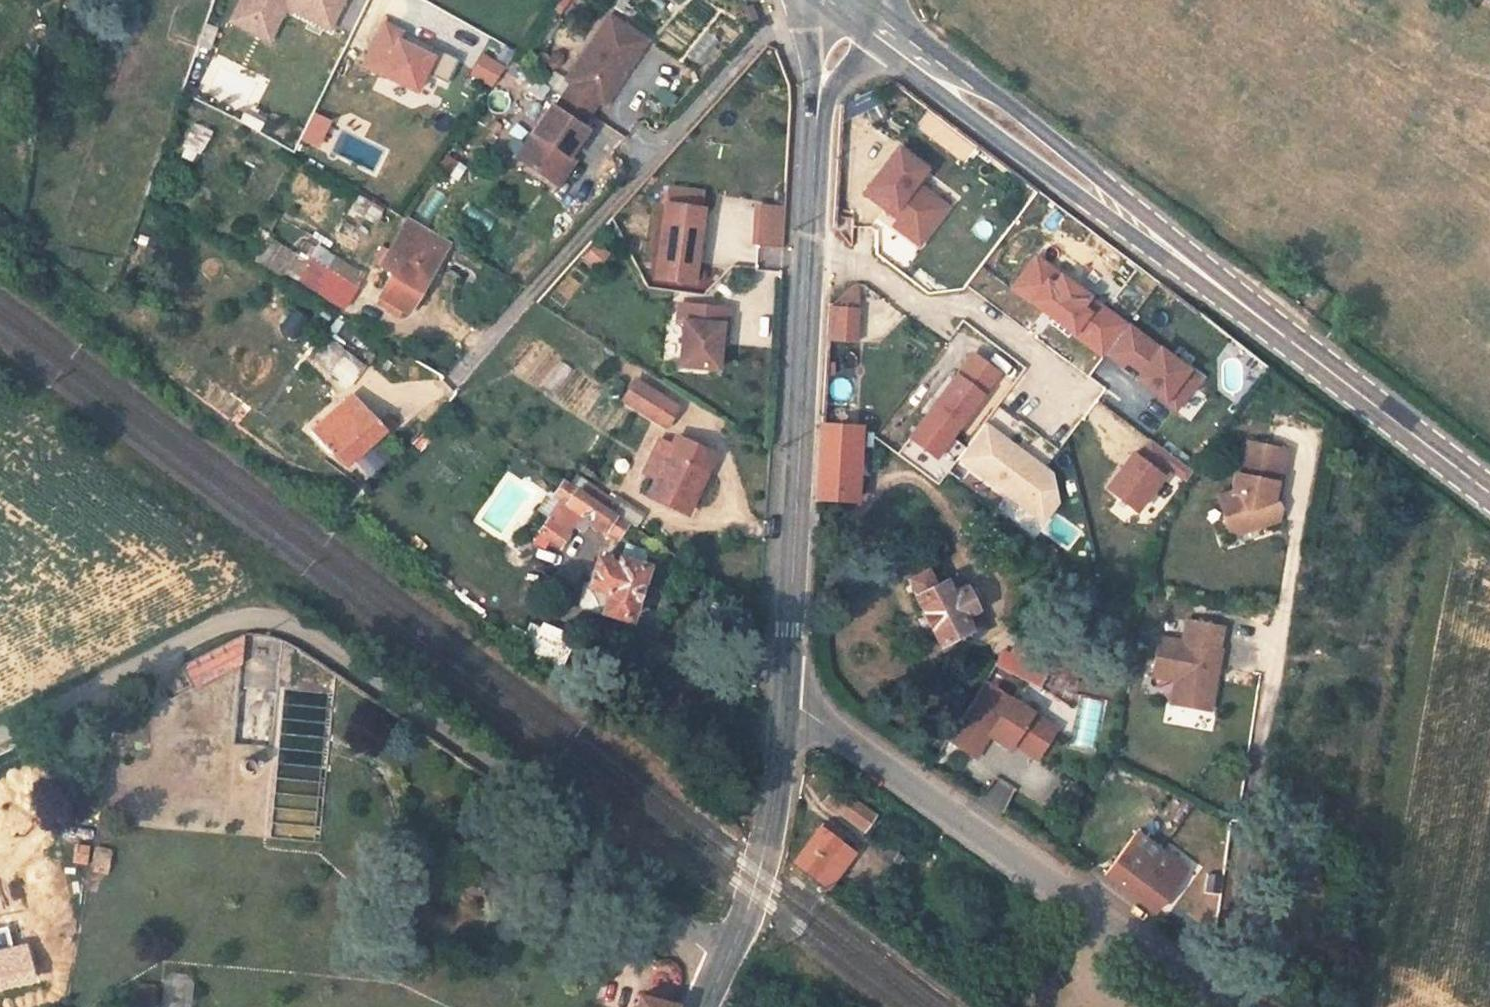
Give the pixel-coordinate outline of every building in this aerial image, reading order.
[(229,19),(267,38),(272,29),(245,15),(253,0),(239,0),(229,19)] [(342,0),(253,0),(245,15),(272,29),(284,5),(328,28),(342,0)] [(750,11),(740,14),(745,28),(755,25),(750,11)] [(572,84),(564,97),(591,114),(599,102),(605,105),(647,40),(608,15),(566,80),(572,84)] [(397,42),(403,30),(385,21),(364,64),(416,90),(425,72),(448,83),(460,59),(437,47),(432,56),(415,47),(413,50),(397,42)] [(204,22),(197,44),(210,48),(217,26),(204,22)] [(469,73),(492,86),(505,64),(482,51),(469,73)] [(552,107),(518,160),(555,183),(571,159),(589,131),(583,127),(591,114),(564,97),(556,110),(552,107)] [(248,108),(239,119),(256,132),(264,122),(248,108)] [(193,121),(178,154),(197,163),(212,130),(193,121)] [(342,130),(332,153),(376,172),(386,149),(342,130)] [(947,207),(915,182),(925,169),(897,149),(865,192),(892,213),(893,211),(900,217),(925,235),(947,207)] [(577,163),(571,159),(555,183),(561,187),(577,163)] [(705,191),(667,187),(665,203),(703,207),(705,191)] [(376,223),(384,209),(360,195),(351,209),(376,223)] [(703,207),(665,203),(656,277),(694,282),(703,207)] [(782,207),(756,206),(755,238),(781,240),(782,207)] [(925,235),(900,217),(894,225),(919,243),(925,235)] [(449,246),(409,222),(384,263),(396,270),(382,293),(411,310),(449,246)] [(597,236),(582,250),(597,266),(612,252),(597,236)] [(1128,322),(1038,255),(1015,286),(1104,353),(1128,322)] [(325,269),(314,289),(342,306),(354,286),(325,269)] [(860,308),(861,284),(858,284),(832,306),(860,308)] [(731,308),(681,303),(679,319),(685,320),(680,364),(718,368),(721,342),(723,331),(728,331),(731,308)] [(858,342),(860,308),(832,306),(830,340),(858,342)] [(1201,376),(1130,322),(1109,351),(1125,364),(1129,359),(1144,370),(1141,373),(1154,382),(1151,386),(1178,407),(1201,376)] [(330,337),(312,360),(349,388),(367,365),(330,337)] [(936,456),(998,373),(970,353),(907,435),(936,456)] [(560,359),(542,382),(554,391),(572,369),(560,359)] [(1154,382),(1141,373),(1138,377),(1151,386),(1154,382)] [(665,426),(678,407),(642,383),(629,401),(665,426)] [(385,430),(375,418),(353,392),(311,428),(342,465),(385,430)] [(375,418),(385,430),(394,422),(384,410),(375,418)] [(858,425),(826,423),(822,498),(852,501),(858,425)] [(1000,434),(986,424),(983,428),(997,438),(1000,434)] [(1060,502),(1054,474),(1034,459),(1032,462),(1024,456),(1026,453),(1000,434),(997,438),(983,428),(953,469),(1018,517),(1026,507),(1045,521),(1060,502)] [(650,488),(688,510),(698,493),(689,488),(700,469),(709,474),(719,458),(682,436),(675,448),(662,441),(647,466),(659,473),(650,488)] [(1169,465),(1176,456),(1152,439),(1139,456),(1133,452),(1107,488),(1137,510),(1169,465)] [(1281,478),(1287,449),(1248,442),(1244,461),(1238,460),(1232,492),(1219,496),(1229,530),(1243,525),(1252,528),(1279,519),(1281,508),(1277,502),(1272,501),(1276,481),(1281,478)] [(1034,459),(1026,453),(1024,456),(1032,462),(1034,459)] [(1194,470),(1176,456),(1169,465),(1188,478),(1194,470)] [(1277,502),(1281,478),(1276,481),(1272,501),(1277,502)] [(563,502),(582,514),(601,526),(611,510),(566,481),(555,497),(563,502)] [(582,514),(563,502),(552,521),(570,533),(582,514)] [(1045,521),(1026,507),(1018,517),(1038,532),(1045,521)] [(611,510),(601,526),(617,537),(628,520),(611,510)] [(570,533),(552,521),(542,535),(563,549),(573,534),(570,533)] [(1229,530),(1231,536),(1252,528),(1243,525),(1229,530)] [(623,562),(598,553),(580,604),(605,613),(608,604),(632,612),(650,562),(626,553),(623,562)] [(909,578),(942,643),(966,631),(970,629),(964,617),(977,609),(967,588),(943,599),(930,574),(927,569),(909,578)] [(940,569),(930,574),(943,599),(967,588),(960,576),(947,583),(940,569)] [(988,630),(977,609),(964,617),(970,629),(966,631),(970,639),(988,630)] [(529,657),(558,666),(569,630),(540,621),(529,657)] [(1220,628),(1186,621),(1181,643),(1158,638),(1151,675),(1176,679),(1187,681),(1183,705),(1209,710),(1215,680),(1211,674),(1213,666),(1217,667),(1221,649),(1216,648),(1220,628)] [(192,687),(249,659),(237,636),(181,664),(192,687)] [(999,666),(1043,689),(1050,672),(1009,651),(999,666)] [(1172,703),(1183,705),(1187,681),(1176,679),(1172,703)] [(1060,729),(988,683),(952,740),(980,758),(993,736),(1006,744),(1009,739),(1015,742),(1041,759),(1060,729)] [(1015,742),(1009,739),(1006,744),(1012,748),(1015,742)] [(999,815),(1016,789),(999,778),(982,804),(999,815)] [(878,815),(837,787),(827,802),(867,830),(878,815)] [(843,842),(823,827),(793,867),(814,882),(825,867),(839,877),(854,856),(840,846),(843,842)] [(1185,870),(1135,832),(1104,874),(1154,912),(1185,870)] [(87,863),(89,843),(74,842),(73,862),(87,863)] [(90,872),(108,874),(111,847),(93,845),(90,872)] [(32,975),(25,944),(0,950),(0,983),(32,975)]
